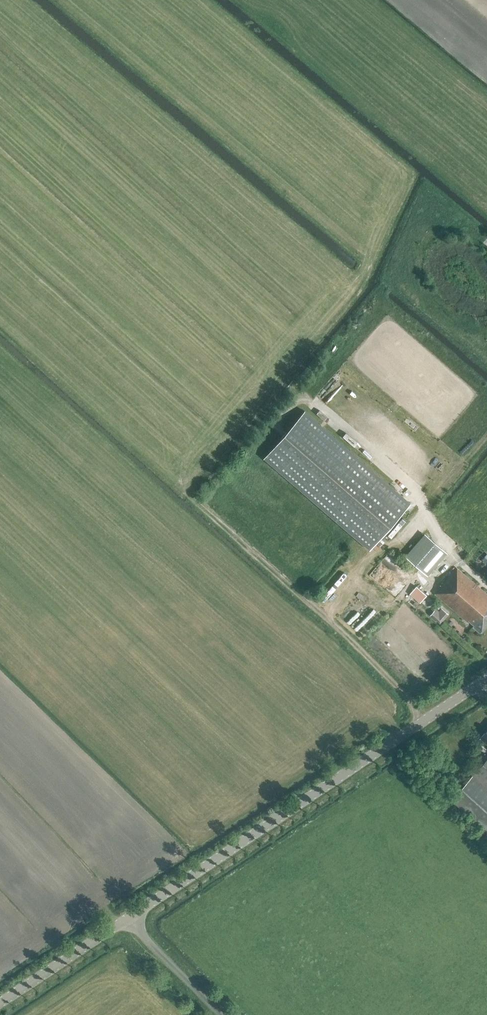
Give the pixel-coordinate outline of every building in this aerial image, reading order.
[(410,503),(304,411),(264,458),(370,550),(410,503)] [(424,534),(405,556),(427,576),(446,553),(434,543),(424,534)] [(457,568),(434,594),(467,622),(468,620),(474,625),(473,627),(480,633),(486,626),(486,595),(457,568)] [(420,603),(427,595),(434,586),(428,581),(420,590),(416,586),(409,594),(420,603)] [(439,623),(447,614),(438,606),(430,615),(439,623)] [(451,799),(486,832),(486,759),(451,799)]
